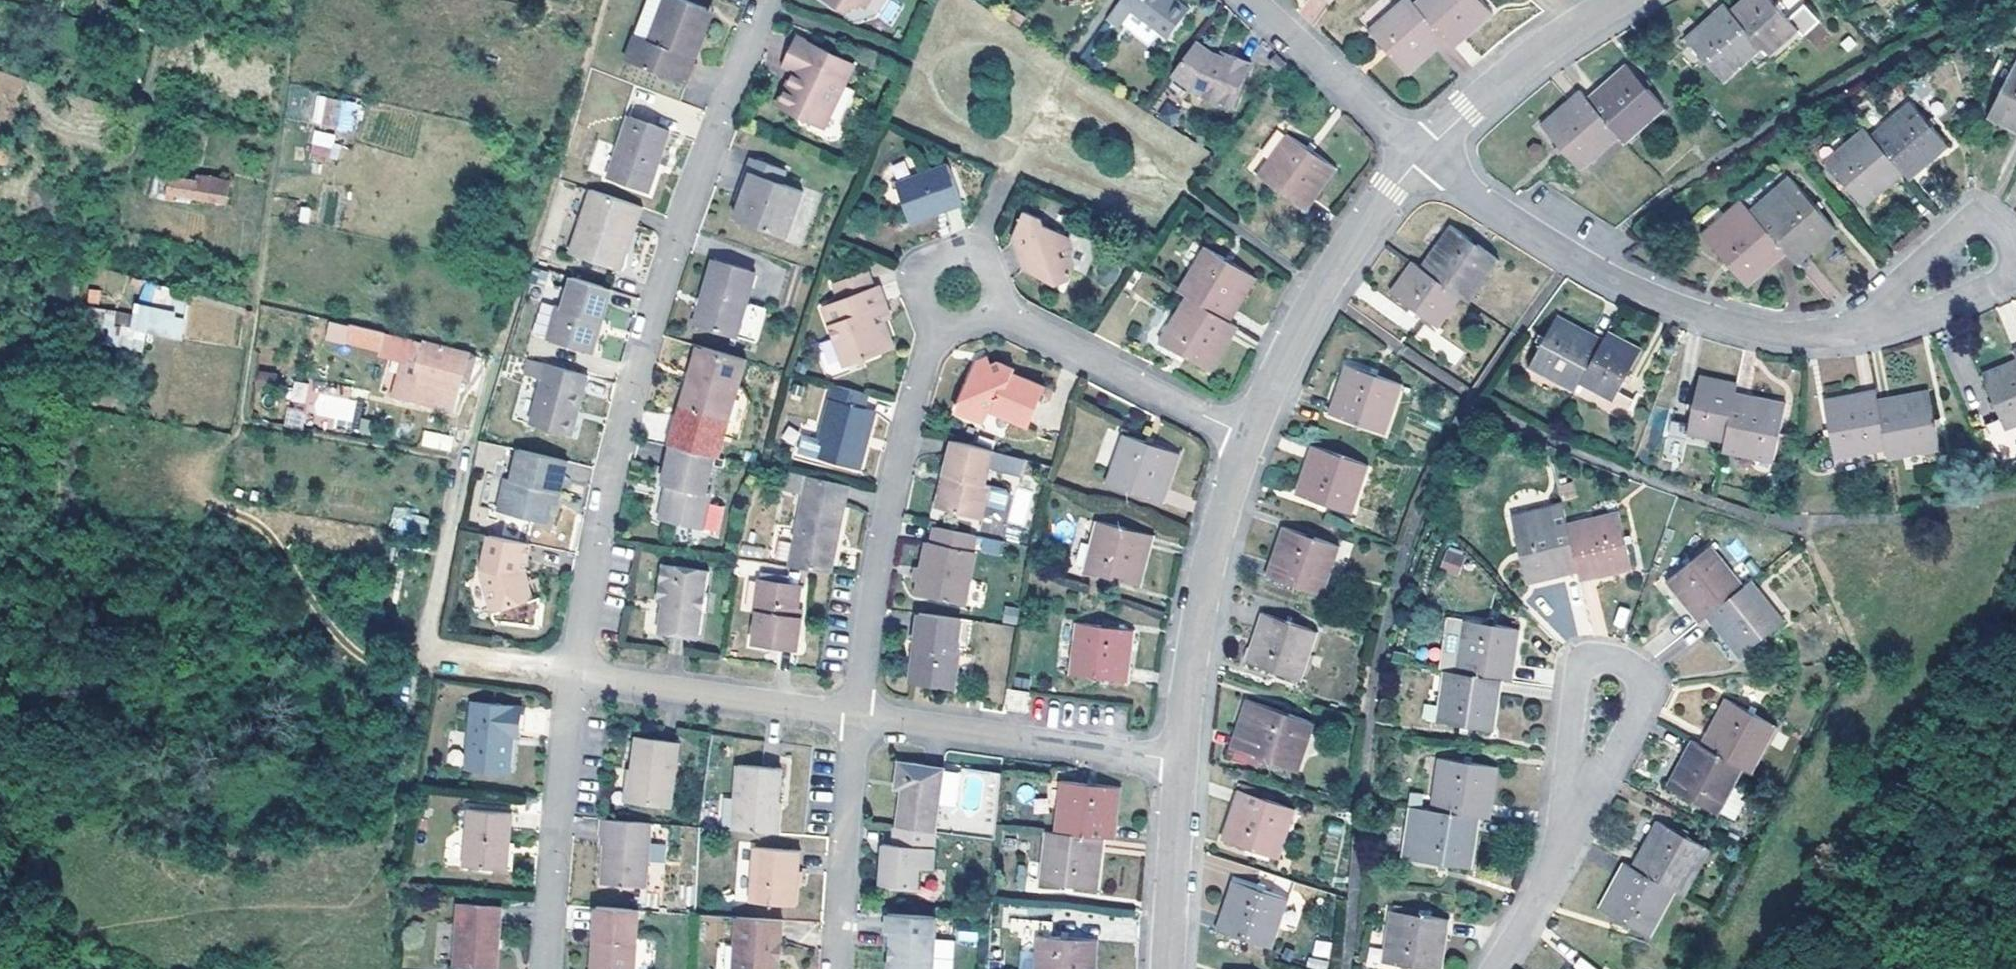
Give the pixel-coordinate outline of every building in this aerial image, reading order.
[(550,4),(571,8),(573,0),(551,0),(550,4)] [(692,58),(686,56),(704,8),(683,0),(661,0),(645,40),(631,34),(621,60),(682,83),(692,58)] [(826,3),(845,15),(851,10),(865,10),(872,0),(829,0),(826,3)] [(890,24),(901,6),(890,0),(887,0),(878,18),(890,24)] [(1105,22),(1118,32),(1131,15),(1166,42),(1189,11),(1174,0),(1120,0),(1105,22)] [(1413,0),(1401,0),(1368,30),(1409,77),(1449,41),(1416,4),(1413,0)] [(1416,4),(1449,41),(1457,48),(1495,15),(1482,0),(1421,0),(1416,4)] [(1771,0),(1746,0),(1732,13),(1765,50),(1772,58),(1800,33),(1816,50),(1829,38),(1800,5),(1787,17),(1771,0)] [(1686,40),(1726,85),(1765,50),(1732,13),(1725,5),(1686,40)] [(686,56),(692,58),(710,11),(704,8),(686,56)] [(857,58),(798,36),(786,66),(796,70),(803,73),(797,88),(790,85),(783,103),(832,123),(857,58)] [(1211,53),(1195,41),(1169,77),(1192,93),(1237,108),(1251,67),(1237,63),(1239,56),(1222,52),(1221,56),(1219,62),(1209,59),(1211,53)] [(1221,56),(1211,53),(1209,59),(1219,62),(1221,56)] [(1252,61),(1239,56),(1237,63),(1251,67),(1252,61)] [(1630,66),(1591,101),(1624,140),(1631,148),(1670,112),(1630,66)] [(796,70),(790,85),(797,88),(803,73),(796,70)] [(1991,122),(2015,135),(2015,73),(1991,122)] [(1591,101),(1584,94),(1544,128),(1584,173),(1624,140),(1591,101)] [(1920,96),(1874,136),(1909,176),(1915,183),(1961,142),(1920,96)] [(327,102),(321,127),(337,131),(342,105),(327,102)] [(648,192),(655,173),(649,171),(653,160),(659,163),(669,133),(630,120),(609,178),(646,192),(648,192)] [(1874,136),(1868,130),(1828,167),(1868,212),(1909,176),(1874,136)] [(331,160),(331,132),(312,131),(311,160),(331,160)] [(1308,213),(1338,171),(1289,135),(1258,177),(1308,213)] [(937,162),(896,180),(910,216),(915,227),(966,205),(948,159),(937,162)] [(649,171),(655,173),(659,163),(653,160),(649,171)] [(779,187),(783,175),(752,163),(730,221),(780,241),(798,195),(779,187)] [(149,181),(196,191),(199,178),(152,170),(149,181)] [(227,178),(200,173),(199,178),(196,191),(224,197),(227,178)] [(1765,224),(1794,256),(1802,265),(1841,232),(1803,190),(1793,179),(1755,212),(1765,224)] [(154,187),(195,195),(196,191),(149,181),(148,190),(153,191),(154,187)] [(195,195),(224,200),(224,197),(196,191),(195,195)] [(621,272),(634,231),(628,229),(636,207),(593,192),(572,255),(621,272)] [(1755,212),(1743,200),(1704,234),(1715,246),(1754,291),(1794,256),(1765,224),(1755,212)] [(642,210),(636,207),(628,229),(634,231),(642,210)] [(1024,212),(1013,238),(1028,246),(1023,254),(1028,261),(1023,270),(1057,287),(1070,284),(1075,273),(1086,279),(1101,249),(1073,235),(1070,242),(1044,230),(1036,219),(1024,212)] [(1450,227),(1422,268),(1464,299),(1471,304),(1500,262),(1450,227)] [(1013,238),(1023,270),(1028,261),(1023,254),(1028,246),(1013,238)] [(1182,295),(1223,321),(1252,277),(1202,245),(1173,289),(1182,295)] [(733,341),(754,277),(710,262),(688,327),(733,341)] [(1442,329),(1464,299),(1422,268),(1413,262),(1391,294),(1442,329)] [(822,300),(833,332),(840,353),(859,346),(861,351),(871,348),(885,327),(880,313),(876,302),(884,299),(878,280),(871,283),(866,265),(832,278),(837,295),(822,300)] [(610,291),(571,279),(562,308),(555,306),(545,338),(585,351),(595,321),(600,322),(610,291)] [(169,305),(173,289),(144,281),(140,297),(169,305)] [(1223,321),(1182,295),(1154,340),(1205,373),(1235,329),(1223,321)] [(888,311),(884,299),(876,302),(880,313),(888,311)] [(133,304),(132,314),(91,307),(85,341),(143,351),(146,334),(182,340),(186,313),(133,304)] [(1581,385),(1606,341),(1560,314),(1529,369),(1575,396),(1581,385)] [(1462,352),(1424,324),(1415,336),(1453,364),(1462,352)] [(382,349),(385,334),(349,325),(345,340),(382,349)] [(885,327),(871,348),(890,341),(885,327)] [(1643,350),(1610,333),(1606,341),(1581,385),(1614,404),(1603,424),(1617,434),(1635,403),(1619,393),(1643,350)] [(416,381),(425,343),(413,340),(402,384),(415,387),(416,381)] [(425,343),(416,381),(426,384),(422,402),(454,410),(457,396),(462,375),(468,353),(425,343)] [(695,381),(705,348),(698,346),(686,384),(695,381)] [(842,358),(861,351),(859,346),(840,353),(842,358)] [(681,406),(719,417),(728,420),(740,386),(748,360),(747,359),(705,348),(695,381),(686,384),(681,406)] [(476,355),(468,353),(462,375),(470,377),(476,355)] [(975,370),(987,365),(985,358),(978,361),(975,370)] [(1012,369),(996,362),(987,365),(975,370),(956,411),(977,421),(983,410),(1021,427),(1040,388),(1009,374),(1012,369)] [(583,376),(544,366),(527,425),(566,435),(583,376)] [(1987,378),(2005,421),(1988,428),(2007,471),(2015,467),(2015,366),(1987,378)] [(1405,389),(1346,368),(1331,416),(1389,437),(1405,389)] [(1738,394),(1740,384),(1702,376),(1691,424),(1676,421),(1667,457),(1684,462),(1690,437),(1728,444),(1738,394)] [(304,404),(310,385),(294,380),(287,399),(304,404)] [(860,406),(864,391),(831,381),(818,429),(815,438),(798,433),(793,450),(816,456),(855,467),(861,444),(857,443),(859,434),(864,435),(871,410),(860,406)] [(743,387),(740,386),(728,420),(719,417),(715,433),(739,440),(751,402),(743,387)] [(1838,464),(1889,455),(1881,403),(1879,392),(1827,403),(1838,464)] [(1930,393),(1881,403),(1889,455),(1891,463),(1943,453),(1930,393)] [(353,422),(356,398),(316,394),(313,418),(353,422)] [(1788,404),(1738,394),(1728,444),(1726,454),(1777,464),(1788,404)] [(285,408),(284,428),(304,429),(305,410),(285,408)] [(416,446),(444,450),(446,436),(418,432),(416,446)] [(1177,454),(1122,435),(1104,486),(1161,505),(1177,454)] [(981,483),(990,449),(949,438),(938,475),(947,476),(938,509),(978,520),(988,485),(981,483)] [(1370,468),(1311,446),(1294,496),(1354,518),(1370,468)] [(704,489),(712,456),(671,447),(662,483),(666,484),(665,490),(670,490),(669,494),(688,496),(708,499),(709,491),(704,489)] [(569,464),(519,452),(513,472),(511,480),(507,479),(498,511),(545,525),(550,506),(554,492),(560,493),(564,479),(569,464)] [(1022,476),(1026,460),(994,453),(990,469),(1022,476)] [(784,567),(827,574),(830,554),(823,553),(825,540),(832,541),(836,508),(829,507),(833,483),(796,475),(784,567)] [(930,507),(938,509),(947,476),(938,475),(930,507)] [(829,507),(836,508),(840,484),(833,483),(829,507)] [(1003,490),(988,485),(984,502),(999,505),(1005,502),(1007,496),(1003,490)] [(554,492),(550,506),(557,507),(560,493),(554,492)] [(700,528),(708,499),(688,496),(669,494),(669,500),(663,499),(658,520),(700,528)] [(1568,527),(1563,507),(1513,519),(1527,582),(1578,570),(1568,527)] [(391,531),(426,533),(427,513),(392,511),(391,531)] [(1619,518),(1568,527),(1578,570),(1580,579),(1630,568),(1619,518)] [(1150,538),(1099,524),(1086,574),(1136,588),(1150,538)] [(972,549),(975,534),(933,525),(930,538),(925,537),(919,564),(915,564),(912,577),(918,579),(915,591),(964,601),(969,577),(976,550),(972,549)] [(1337,547),(1285,532),(1270,582),(1321,598),(1337,547)] [(977,537),(976,552),(1001,555),(1002,540),(977,537)] [(526,548),(484,539),(475,574),(482,615),(527,607),(524,588),(523,583),(517,584),(516,576),(521,571),(526,548)] [(823,553),(830,554),(832,541),(825,540),(823,553)] [(1439,568),(1458,576),(1467,554),(1447,546),(1439,568)] [(1785,623),(1752,582),(1744,588),(1711,547),(1669,581),(1702,622),(1710,616),(1742,656),(1785,623)] [(654,632),(696,638),(700,614),(692,612),(696,590),(703,591),(706,571),(660,563),(655,600),(659,600),(665,601),(663,615),(657,613),(654,632)] [(797,610),(801,590),(760,583),(756,614),(759,615),(755,646),(798,653),(802,623),(796,622),(797,610)] [(524,588),(527,607),(534,605),(531,588),(524,588)] [(709,592),(703,591),(696,590),(692,612),(700,614),(705,615),(709,592)] [(796,622),(802,623),(805,623),(807,612),(797,610),(796,622)] [(953,650),(958,617),(918,611),(913,644),(920,645),(915,682),(951,687),(957,651),(953,650)] [(1318,632),(1267,616),(1251,667),(1301,683),(1318,632)] [(1123,685),(1132,633),(1077,623),(1069,676),(1123,685)] [(1462,623),(1455,674),(1498,680),(1508,681),(1515,631),(1462,623)] [(908,681),(915,682),(920,645),(913,644),(908,681)] [(1455,674),(1446,672),(1438,725),(1491,732),(1498,680),(1455,674)] [(1002,708),(1024,711),(1026,691),(1005,688),(1002,708)] [(1727,705),(1702,750),(1740,770),(1749,775),(1773,731),(1727,705)] [(466,736),(461,776),(506,782),(511,749),(505,748),(506,742),(511,742),(516,743),(517,737),(520,719),(520,713),(470,706),(466,736)] [(1314,727),(1252,706),(1236,757),(1297,777),(1314,727)] [(520,719),(517,737),(524,737),(526,720),(520,719)] [(1693,744),(1668,791),(1715,817),(1740,770),(1702,750),(1693,744)] [(633,784),(629,814),(669,819),(677,755),(635,749),(629,784),(633,784)] [(1442,760),(1434,813),(1476,819),(1486,821),(1493,768),(1442,760)] [(902,793),(897,829),(893,828),(891,847),(880,845),(874,886),(932,894),(938,834),(945,769),(897,763),(894,782),(903,784),(902,793)] [(731,832),(770,835),(774,807),(777,806),(781,772),(738,768),(731,832)] [(609,811),(629,814),(633,784),(629,784),(613,782),(609,811)] [(893,791),(902,793),(903,784),(894,782),(893,791)] [(1064,783),(1059,835),(1102,839),(1112,840),(1117,789),(1064,783)] [(1732,788),(1720,814),(1734,820),(1745,794),(1732,788)] [(1297,812),(1245,795),(1229,845),(1279,862),(1297,812)] [(774,807),(770,835),(777,836),(780,807),(777,806),(774,807)] [(1468,871),(1476,819),(1434,813),(1412,809),(1406,862),(1468,871)] [(499,845),(502,845),(506,816),(464,811),(458,869),(500,874),(502,855),(498,854),(499,845)] [(650,824),(599,821),(597,838),(604,839),(601,886),(645,890),(650,824)] [(1671,892),(1680,897),(1706,852),(1658,826),(1633,871),(1671,892)] [(1102,839),(1059,835),(1049,835),(1045,886),(1097,892),(1102,839)] [(498,854),(502,855),(505,855),(506,846),(502,845),(499,845),(498,854)] [(789,869),(791,850),(752,847),(747,904),(793,908),(794,886),(796,869),(789,869)] [(789,869),(796,869),(797,851),(791,850),(789,869)] [(1646,938),(1671,892),(1633,871),(1625,867),(1600,912),(1646,938)] [(1291,903),(1240,885),(1223,934),(1275,952),(1291,903)] [(494,942),(498,909),(456,906),(450,967),(465,968),(492,968),(493,955),(486,955),(487,941),(494,942)] [(635,911),(590,908),(587,968),(630,968),(632,944),(635,911)] [(1445,922),(1393,912),(1382,963),(1412,968),(1435,968),(1445,922)] [(941,918),(890,915),(889,937),(895,937),(894,956),(893,968),(937,968),(941,918)] [(733,918),(732,945),(730,968),(777,968),(777,962),(769,961),(771,943),(778,944),(780,921),(733,918)] [(1094,943),(1040,939),(1038,968),(1092,968),(1094,943)] [(1329,958),(1332,943),(1315,940),(1312,955),(1329,958)] [(486,955),(493,955),(494,942),(487,941),(486,955)] [(769,961),(777,962),(778,944),(771,943),(769,961)] [(632,944),(630,968),(652,968),(653,945),(632,944)]
